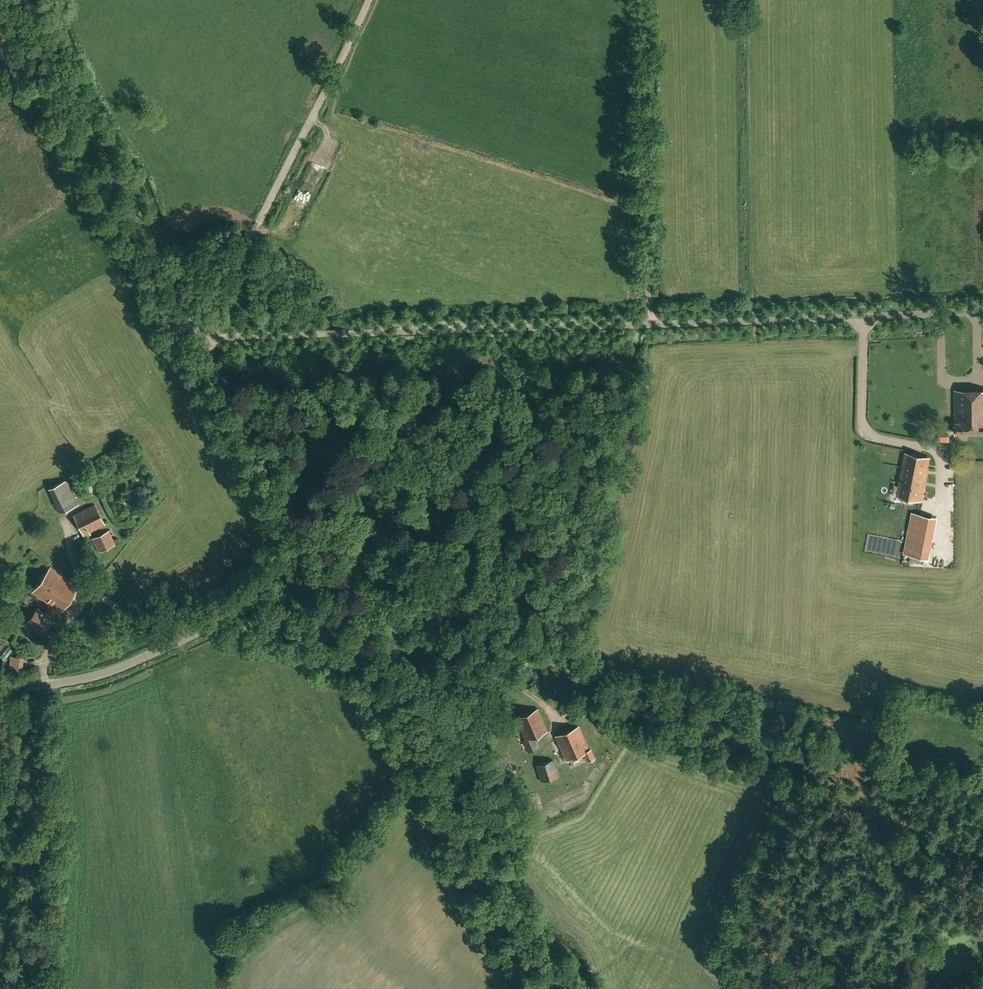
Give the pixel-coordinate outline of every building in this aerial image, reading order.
[(956,434),(982,433),(982,391),(955,391),(956,434)] [(938,433),(938,442),(949,442),(949,433),(938,433)] [(929,458),(906,454),(898,493),(922,498),(929,458)] [(67,479),(48,488),(60,513),(79,504),(67,479)] [(106,524),(99,511),(95,504),(74,515),(85,538),(91,534),(90,532),(106,524)] [(92,539),(99,552),(116,544),(109,530),(92,539)] [(32,592),(49,603),(62,612),(80,586),(51,565),(32,592)] [(59,616),(62,612),(49,603),(45,610),(38,606),(26,624),(42,635),(50,625),(57,630),(64,619),(59,616)] [(10,675),(23,676),(24,657),(11,656),(10,675)] [(525,741),(534,737),(549,730),(539,708),(514,718),(525,741)] [(591,748),(590,749),(579,725),(555,736),(565,761),(583,754),(587,761),(595,758),(591,748)] [(534,737),(525,741),(530,753),(539,749),(534,737)] [(536,765),(541,782),(559,776),(553,760),(536,765)]
